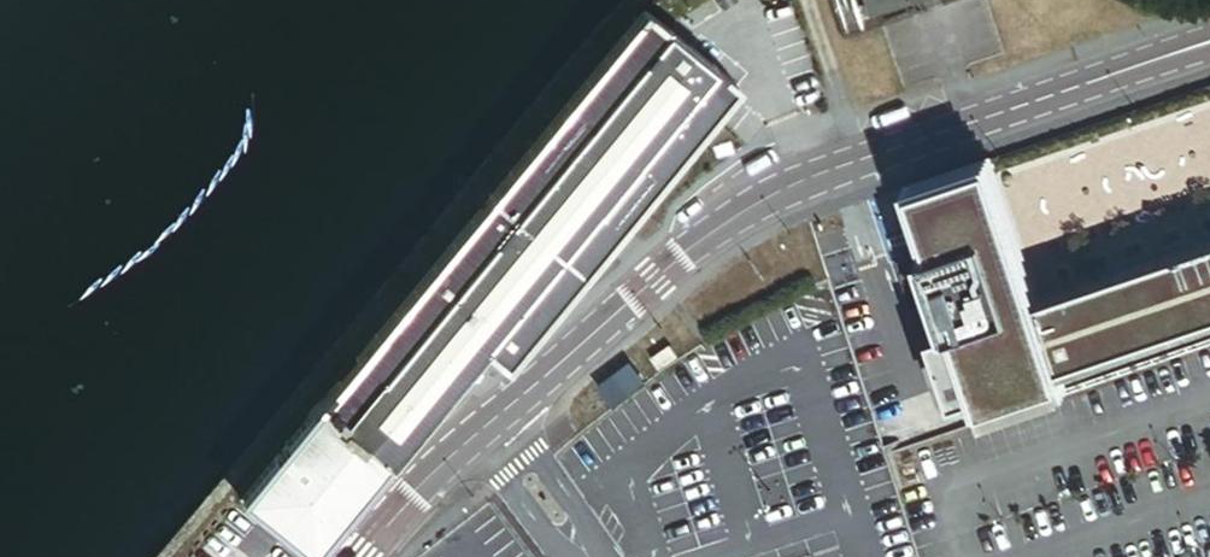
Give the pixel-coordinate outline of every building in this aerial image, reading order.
[(867,15),(915,0),(862,0),(867,15)] [(235,501),(303,556),(312,556),(479,354),(502,373),(736,89),(640,10),(235,501)] [(967,418),(1209,336),(1209,81),(891,186),(967,418)]
